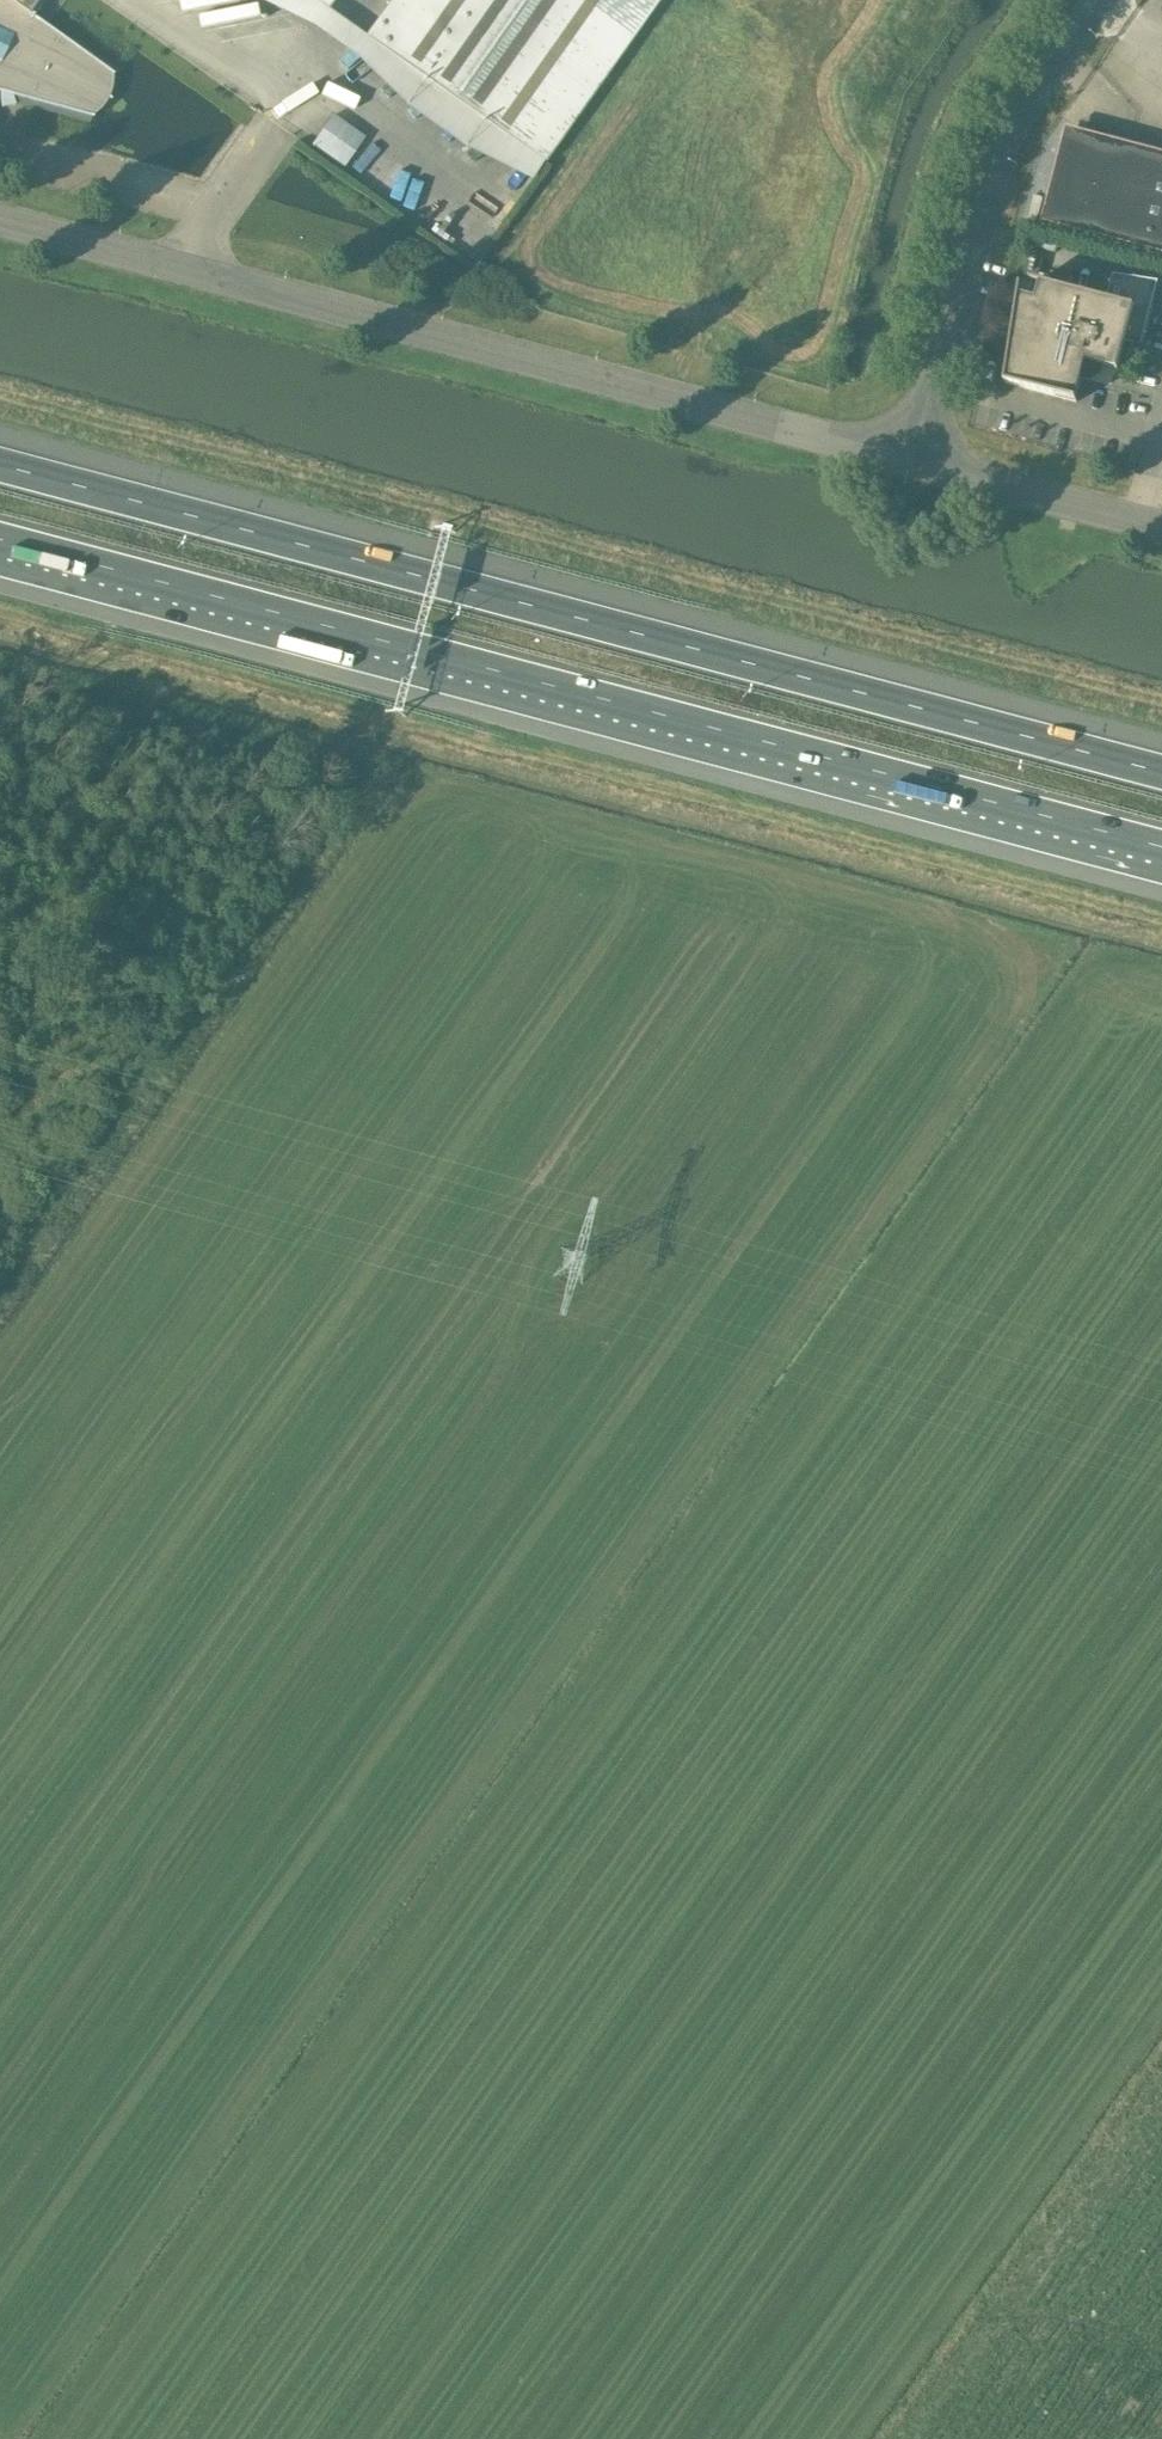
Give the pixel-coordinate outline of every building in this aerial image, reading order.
[(1,92),(2,107),(16,104),(15,96),(94,117),(115,73),(30,14),(40,0),(0,0),(0,92),(1,92)] [(367,36),(545,162),(659,0),(393,0),(367,36)] [(313,144),(345,167),(365,138),(333,115),(313,144)] [(1042,222),(1161,253),(1161,152),(1091,133),(1049,197),(1042,222)] [(1029,255),(1025,273),(1038,277),(1043,258),(1029,255)] [(1019,294),(1005,383),(1077,402),(1078,400),(1076,400),(1081,378),(1082,375),(1089,377),(1093,362),(1104,364),(1117,368),(1117,370),(1119,370),(1126,343),(1142,347),(1153,305),(1158,287),(1159,282),(1114,276),(1111,289),(1108,300),(1102,299),(1040,282),(1039,284),(1041,284),(1037,300),(1021,296),(1021,294),(1019,294)]
